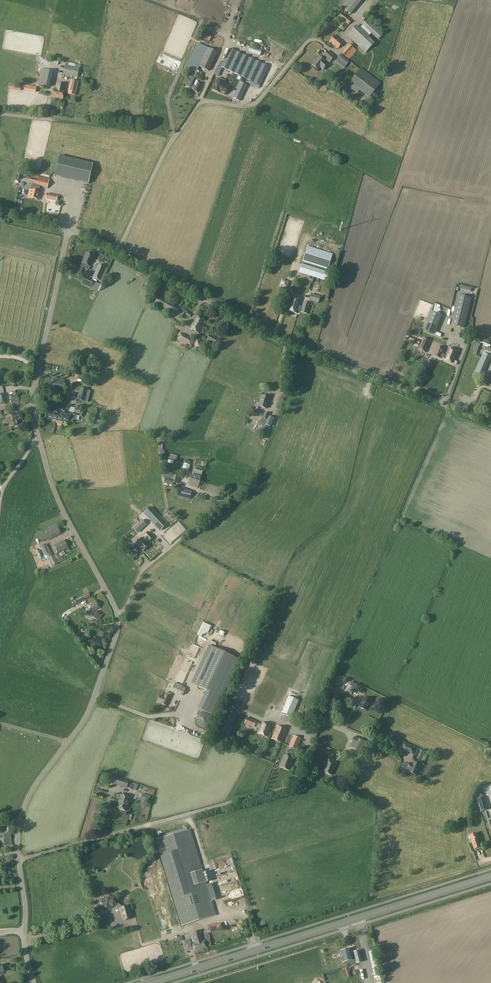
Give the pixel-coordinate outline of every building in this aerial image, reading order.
[(339,5),(350,15),(362,0),(343,0),(339,5)] [(340,11),(338,14),(336,15),(339,18),(348,25),(352,21),(346,16),(340,11)] [(383,34),(366,18),(361,23),(363,25),(371,34),(378,40),(383,34)] [(313,21),(310,28),(319,33),(321,29),(318,28),(319,25),(313,21)] [(363,25),(359,29),(368,37),(371,34),(363,25)] [(356,26),(347,36),(365,53),(375,43),(368,37),(359,29),(356,26)] [(343,43),(334,36),(329,42),(338,49),(343,43)] [(197,66),(206,47),(198,43),(188,64),(196,68),(197,66)] [(349,44),(341,53),(348,59),(356,51),(349,44)] [(217,53),(206,47),(197,66),(208,72),(217,53)] [(260,56),(261,51),(262,51),(250,47),(248,52),(260,56)] [(229,49),(226,57),(221,67),(259,85),(268,67),(229,49)] [(334,57),(327,51),(322,56),(324,58),(329,63),(331,60),(334,57)] [(160,53),(156,62),(177,71),(181,62),(160,53)] [(337,59),(346,66),(349,62),(341,55),(337,59)] [(319,56),(312,65),(317,70),(320,67),(323,70),(327,65),(324,62),(325,61),(319,56)] [(78,78),(79,68),(65,65),(63,75),(78,78)] [(359,91),(369,98),(380,83),(360,68),(348,85),(357,93),(359,91)] [(53,72),(41,69),(38,85),(50,87),(53,72)] [(313,78),(318,83),(324,77),(320,73),(317,76),(316,75),(313,78)] [(188,78),(185,85),(190,87),(193,81),(188,78)] [(222,80),(218,78),(212,90),(219,94),(220,93),(225,95),(229,87),(223,85),(224,82),(222,81),(222,80)] [(67,94),(76,96),(79,82),(70,80),(67,94)] [(201,84),(198,83),(196,87),(194,86),(192,89),(194,90),(194,91),(197,93),(201,84)] [(53,90),(52,97),(63,99),(64,92),(65,85),(57,84),(56,90),(53,90)] [(240,84),(233,98),(239,101),(247,87),(240,84)] [(66,100),(63,112),(72,114),(73,104),(69,104),(70,101),(66,100)] [(59,156),(55,176),(89,183),(93,163),(59,156)] [(34,197),(39,176),(32,175),(31,178),(25,176),(24,182),(31,184),(30,190),(29,190),(28,197),(33,199),(34,197)] [(34,197),(33,199),(39,200),(41,192),(39,192),(40,186),(48,188),(50,179),(39,176),(34,197)] [(307,247),(303,262),(327,269),(332,254),(307,247)] [(87,253),(82,263),(81,268),(88,271),(89,268),(90,267),(94,256),(87,253)] [(100,281),(105,270),(106,268),(99,264),(93,278),(100,281)] [(331,273),(302,264),(299,272),(329,281),(331,273)] [(315,291),(318,285),(309,281),(306,288),(315,291)] [(311,294),(309,301),(318,303),(320,297),(311,294)] [(158,296),(155,302),(176,314),(179,308),(158,296)] [(472,299),(459,296),(452,325),(465,328),(472,299)] [(287,310),(296,313),(301,300),(291,297),(287,310)] [(300,312),(307,314),(310,304),(303,302),(300,312)] [(431,312),(423,330),(433,334),(440,316),(431,312)] [(205,321),(196,316),(189,329),(198,334),(205,321)] [(179,334),(176,339),(191,347),(194,342),(179,334)] [(209,336),(207,340),(206,341),(214,345),(216,340),(209,336)] [(424,338),(419,349),(425,352),(430,341),(424,338)] [(479,347),(480,344),(476,342),(475,346),(474,352),(472,351),(472,354),(476,355),(477,353),(476,352),(478,346),(479,347)] [(443,358),(444,355),(442,354),(444,350),(437,347),(434,355),(441,358),(442,357),(443,358)] [(444,355),(443,358),(445,359),(444,360),(456,365),(457,362),(455,361),(459,352),(449,348),(446,356),(444,355)] [(483,353),(476,368),(484,372),(490,357),(483,353)] [(53,378),(53,382),(52,385),(63,388),(65,381),(53,378)] [(88,390),(80,388),(77,399),(85,401),(88,390)] [(15,394),(15,392),(12,392),(12,395),(9,395),(11,403),(19,402),(18,394),(15,394)] [(265,396),(264,396),(263,395),(262,395),(262,396),(261,396),(258,406),(266,409),(269,398),(265,397),(265,396)] [(49,410),(48,419),(56,421),(58,412),(58,409),(59,406),(54,405),(53,410),(49,410)] [(21,412),(12,414),(13,422),(14,422),(15,426),(20,425),(19,421),(23,420),(21,412)] [(65,413),(58,412),(56,421),(63,422),(65,413)] [(70,414),(65,413),(63,422),(68,423),(68,422),(73,423),(74,415),(70,414)] [(251,413),(246,425),(254,428),(259,416),(251,413)] [(267,420),(265,424),(265,425),(270,427),(273,418),(269,416),(267,420)] [(260,419),(258,424),(263,426),(262,427),(264,427),(264,425),(265,424),(267,420),(262,418),(262,419),(261,420),(260,419)] [(199,486),(202,472),(193,470),(189,484),(194,485),(199,486)] [(171,479),(171,480),(170,482),(174,483),(177,484),(179,479),(175,478),(176,476),(173,475),(172,479),(171,479)] [(190,500),(192,491),(180,488),(178,496),(190,500)] [(151,507),(145,513),(158,526),(161,530),(167,524),(151,507)] [(143,521),(137,526),(141,531),(147,525),(143,522),(143,521)] [(56,525),(45,530),(47,534),(45,535),(47,540),(61,534),(56,525)] [(145,537),(143,539),(142,538),(136,544),(143,551),(149,546),(146,542),(148,540),(149,541),(153,538),(148,532),(144,536),(145,537)] [(67,548),(64,540),(54,545),(58,553),(67,548)] [(40,547),(44,556),(46,555),(50,553),(46,544),(40,547)] [(54,555),(52,556),(48,558),(52,566),(58,563),(54,555)] [(90,596),(88,593),(76,599),(78,602),(90,596)] [(100,608),(95,600),(87,605),(91,613),(100,608)] [(86,626),(90,623),(85,614),(81,616),(86,626)] [(209,645),(192,683),(207,690),(222,697),(240,659),(209,645)] [(280,683),(278,687),(241,672),(237,684),(246,688),(244,693),(269,703),(271,698),(276,700),(274,705),(279,707),(281,701),(284,702),(290,687),(280,683)] [(182,696),(186,688),(175,683),(171,691),(179,694),(179,696),(181,697),(181,695),(182,696)] [(365,688),(357,684),(354,690),(362,694),(365,688)] [(207,690),(201,701),(217,708),(222,697),(207,690)] [(157,701),(166,705),(170,697),(169,697),(171,694),(166,692),(164,697),(160,695),(157,701)] [(290,695),(283,711),(293,715),(300,699),(290,695)] [(263,714),(265,707),(239,698),(239,697),(235,696),(231,705),(243,709),(243,710),(258,715),(259,712),(263,714)] [(366,711),(371,701),(363,698),(359,707),(366,711)] [(174,709),(181,711),(184,702),(177,700),(174,709)] [(227,707),(216,735),(223,738),(234,710),(227,707)] [(197,718),(197,720),(197,723),(198,725),(200,726),(202,727),(204,728),(206,727),(208,726),(210,725),(211,723),(211,720),(211,718),(210,716),(208,715),(206,714),(204,713),(202,714),(200,715),(198,716),(197,718)] [(256,721),(247,717),(244,723),(253,727),(256,721)] [(261,723),(257,733),(259,734),(261,735),(267,737),(271,727),(261,723)] [(277,726),(271,739),(281,743),(287,730),(277,726)] [(296,750),(298,746),(301,739),(293,736),(289,746),(296,750)] [(349,749),(362,754),(367,743),(354,737),(349,749)] [(280,766),(288,770),(293,759),(284,755),(280,766)] [(323,772),(331,775),(335,766),(330,764),(332,760),(328,758),(325,764),(326,765),(323,772)] [(417,775),(421,766),(414,763),(413,765),(409,764),(407,769),(410,771),(410,772),(417,775)] [(127,788),(129,782),(129,781),(113,776),(110,783),(127,788)] [(142,794),(140,800),(149,802),(151,796),(142,794)] [(119,803),(117,808),(126,811),(130,798),(121,795),(118,803),(119,803)] [(481,812),(487,810),(483,797),(477,799),(481,812)] [(486,829),(479,830),(481,839),(488,837),(486,829)] [(190,830),(169,836),(156,840),(181,925),(216,915),(190,830)] [(470,835),(475,849),(481,847),(476,833),(470,835)] [(219,886),(222,898),(232,896),(231,893),(234,893),(233,889),(239,888),(238,881),(219,886)] [(211,884),(207,885),(211,899),(215,898),(211,884)] [(115,906),(114,901),(113,897),(109,898),(109,897),(108,897),(107,897),(106,897),(106,898),(106,899),(100,901),(100,903),(99,904),(99,905),(99,906),(100,907),(101,907),(102,907),(102,909),(115,906)] [(127,906),(124,907),(120,908),(123,920),(131,918),(127,906)] [(216,924),(208,926),(209,930),(210,933),(218,931),(216,924)] [(201,930),(190,933),(192,942),(193,944),(192,945),(193,948),(194,952),(199,951),(207,948),(205,941),(204,941),(201,930)] [(190,939),(185,941),(186,944),(187,950),(191,949),(193,948),(192,945),(193,944),(192,942),(191,943),(190,939)] [(344,964),(355,961),(356,963),(362,961),(359,951),(353,952),(354,956),(352,957),(349,949),(340,951),(340,952),(339,953),(340,957),(342,957),(343,962),(344,964)]
